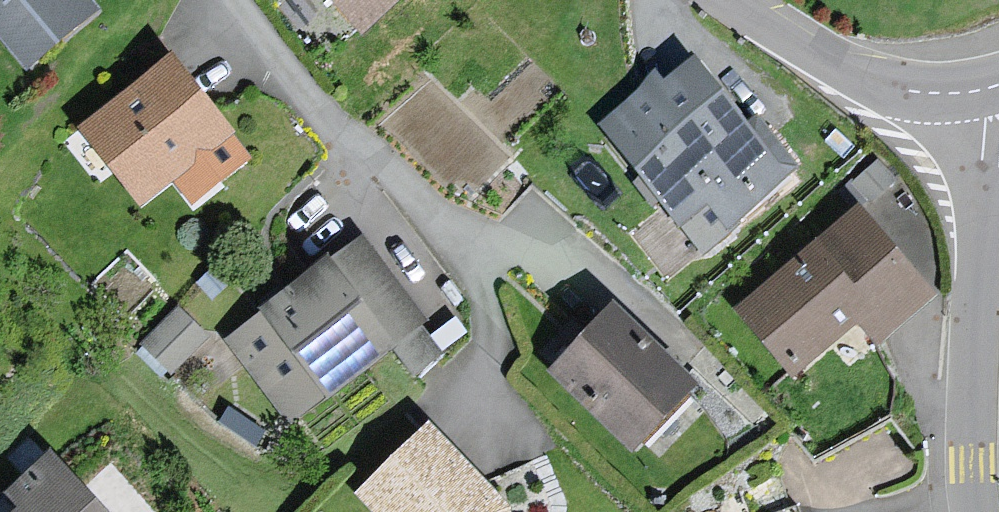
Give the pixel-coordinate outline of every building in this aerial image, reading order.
[(96,15),(84,0),(0,0),(0,33),(29,68),(96,15)] [(360,23),(387,0),(340,0),(360,23)] [(248,155),(172,61),(87,129),(143,199),(175,174),(195,197),(248,155)] [(797,165),(756,118),(745,127),(691,63),(663,86),(656,78),(602,125),(663,195),(705,244),(797,165)] [(860,209),(743,311),(795,371),(860,315),(877,335),(930,289),(860,209)] [(358,244),(233,338),(291,414),(416,320),(358,244)] [(137,337),(163,362),(203,321),(177,296),(137,337)] [(694,383),(614,309),(558,369),(638,443),(694,383)] [(430,427),(363,492),(381,511),(503,511),(430,427)] [(50,457),(12,493),(25,506),(19,511),(102,511),(50,457)]
